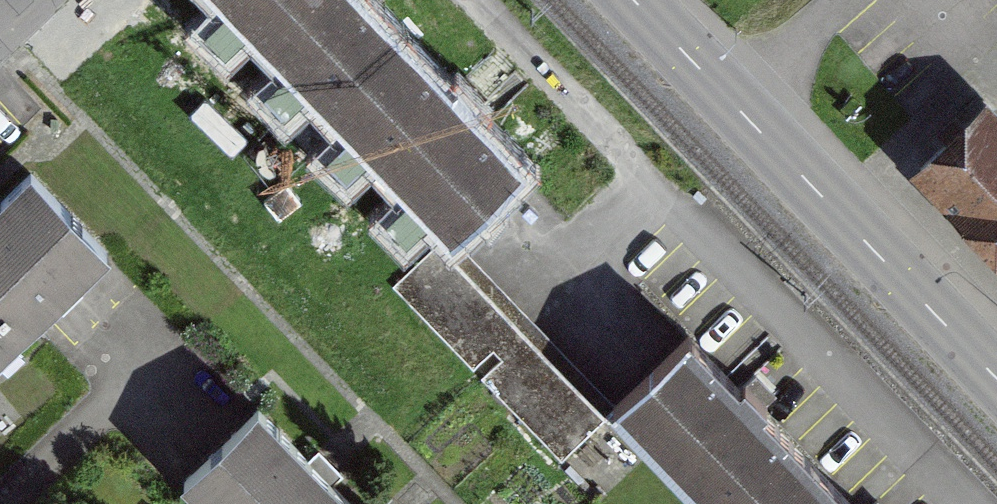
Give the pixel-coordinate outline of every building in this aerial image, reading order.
[(375,0),(232,0),(330,103),(406,33),(375,0)] [(526,160),(406,33),(330,103),(451,230),(526,160)] [(910,154),(996,245),(996,91),(987,80),(910,154)] [(30,172),(0,201),(0,356),(108,252),(30,172)] [(613,399),(451,230),(395,284),(558,453),(613,399)] [(691,326),(613,399),(711,503),(756,503),(811,452),(691,326)] [(323,466),(259,400),(181,475),(209,503),(360,503),(323,466)] [(811,452),(756,503),(860,503),(811,452)]
